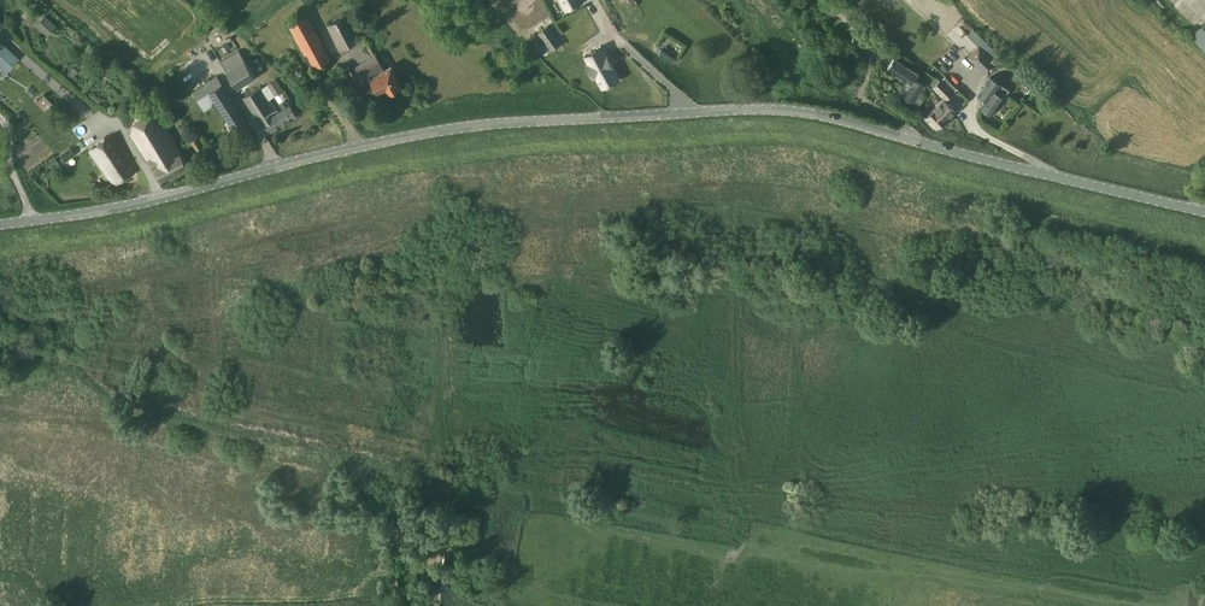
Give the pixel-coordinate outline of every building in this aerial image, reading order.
[(566,11),(583,2),(582,0),(559,0),(566,11)] [(340,49),(364,36),(351,13),(328,25),(340,49)] [(315,68),(331,59),(306,14),(289,24),(305,54),(307,53),(315,68)] [(36,26),(47,36),(56,27),(45,16),(36,26)] [(1191,36),(1204,50),(1204,23),(1191,36)] [(551,50),(561,43),(548,25),(538,32),(551,50)] [(978,46),(967,56),(986,76),(997,65),(1002,60),(973,31),(968,36),(978,46)] [(5,72),(18,59),(0,42),(0,67),(5,72)] [(228,43),(221,48),(224,53),(231,48),(228,43)] [(600,47),(585,56),(589,64),(587,66),(593,78),(596,76),(602,89),(620,79),(606,55),(604,56),(600,47)] [(238,88),(256,76),(239,50),(221,61),(238,88)] [(389,94),(402,86),(390,67),(384,70),(375,55),(350,69),(360,86),(370,80),(378,94),(386,89),(389,94)] [(910,84),(903,97),(919,107),(923,100),(918,96),(925,85),(915,79),(918,74),(894,58),(887,68),(910,84)] [(235,130),(248,122),(217,76),(193,92),(198,99),(209,91),(235,130)] [(986,86),(979,96),(985,99),(979,107),(990,114),(1002,97),(1008,89),(1002,85),(991,78),(986,86)] [(284,91),(277,79),(268,85),(275,96),(284,91)] [(933,87),(946,100),(953,92),(941,79),(933,87)] [(261,86),(243,97),(266,134),(297,114),(290,104),(290,105),(286,98),(279,103),(283,109),(278,112),(261,86)] [(45,94),(38,101),(45,108),(52,101),(45,94)] [(936,131),(955,111),(944,100),(925,119),(936,131)] [(160,182),(188,166),(159,117),(132,134),(160,182)] [(115,185),(138,169),(113,133),(90,149),(115,185)] [(197,151),(203,147),(197,137),(191,141),(197,151)] [(64,151),(60,154),(65,162),(69,159),(64,151)]
